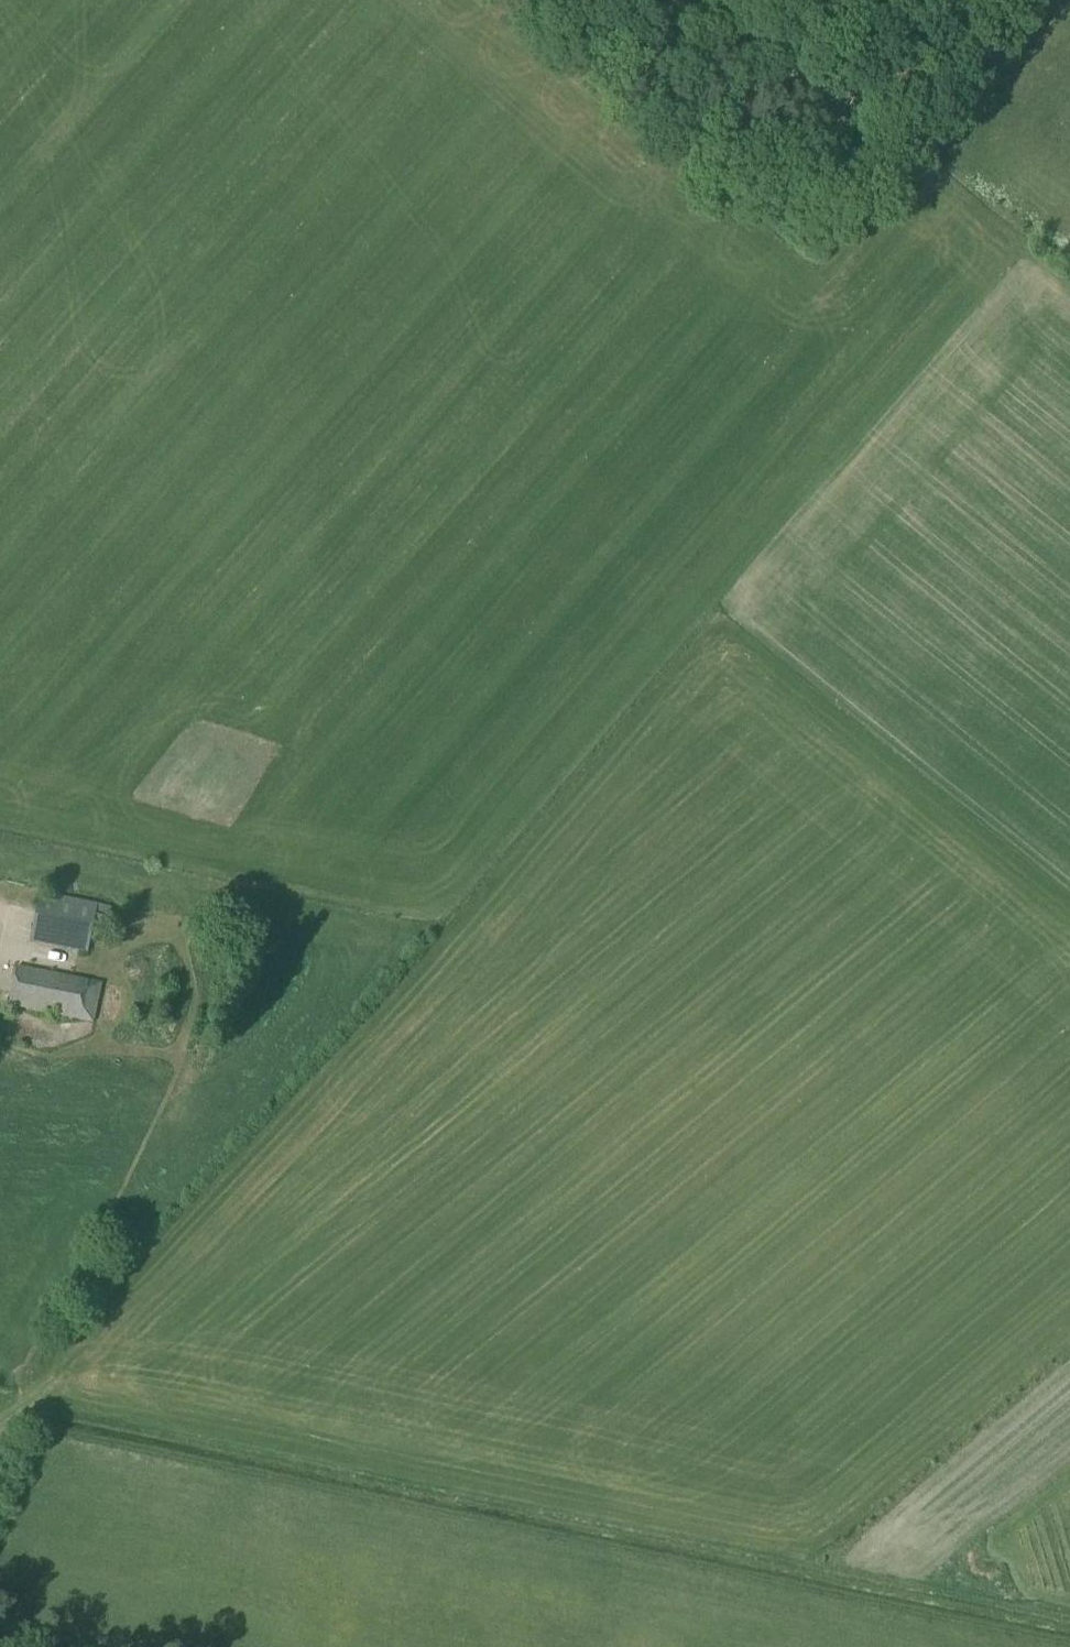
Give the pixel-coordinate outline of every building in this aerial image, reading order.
[(86,953),(95,906),(39,894),(29,942),(86,953)] [(92,1024),(100,985),(16,968),(8,1007),(92,1024)]
